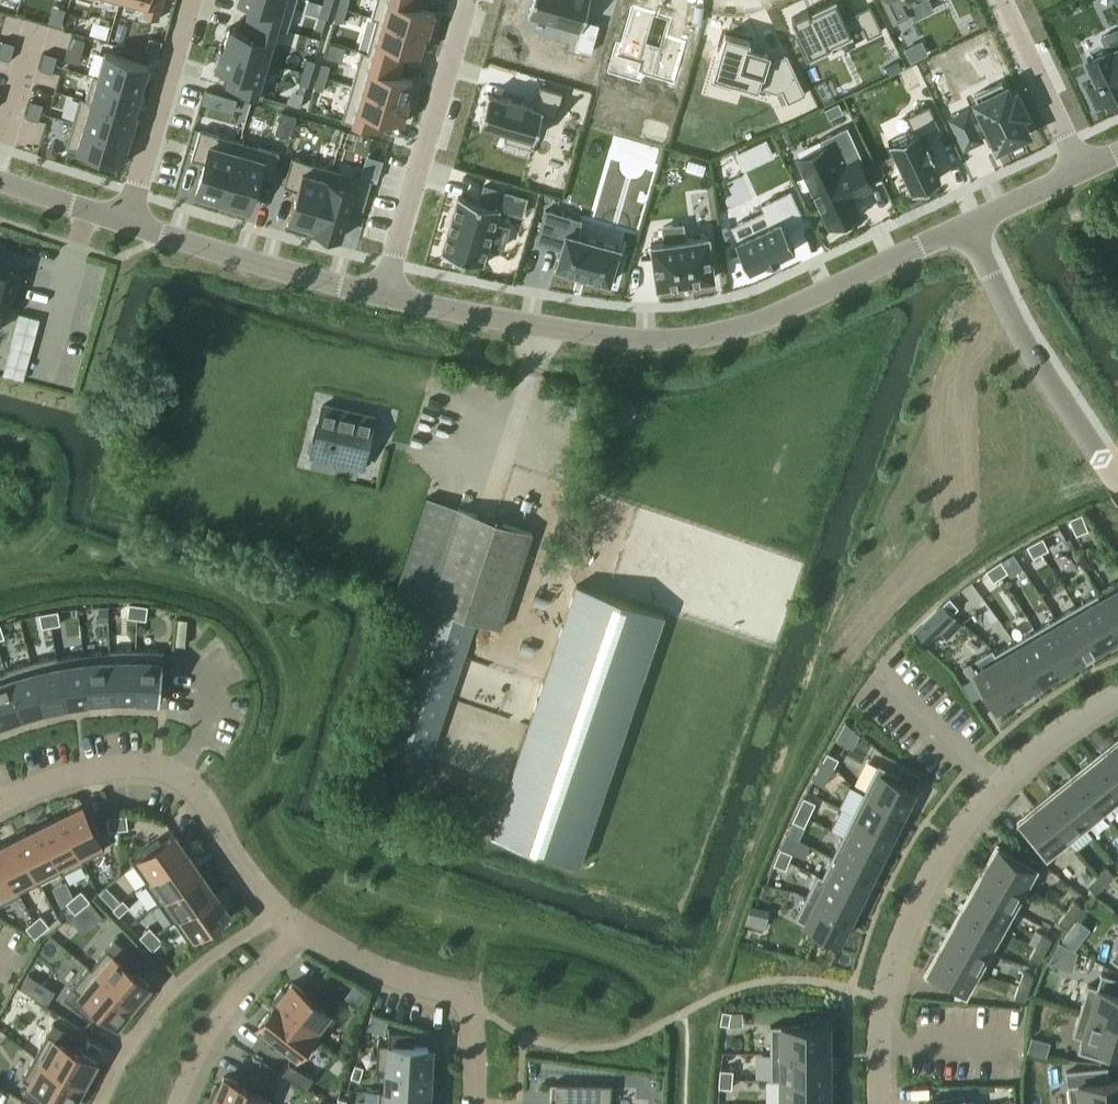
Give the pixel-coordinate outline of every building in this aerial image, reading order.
[(147,5),(144,16),(158,20),(164,0),(129,0),(147,5)] [(237,1),(244,3),(248,5),(249,5),(251,5),(249,12),(247,18),(288,30),(289,27),(297,0),(238,0),(237,1)] [(339,8),(347,10),(350,0),(341,0),(339,8)] [(372,17),(429,34),(435,13),(419,8),(422,0),(377,0),(372,17)] [(529,15),(580,30),(575,48),(592,53),(601,24),(585,19),(590,0),(533,0),(529,15)] [(809,12),(808,10),(792,18),(800,34),(796,36),(807,61),(830,50),(828,44),(863,27),(868,38),(883,31),(870,5),(856,12),(857,14),(844,19),(835,0),(809,12)] [(894,22),(914,13),(908,2),(913,0),(884,0),(894,22)] [(324,3),(320,16),(328,18),(332,6),(324,3)] [(339,8),(335,20),(343,23),(347,10),(339,8)] [(635,15),(606,112),(656,127),(684,29),(635,15)] [(362,50),(362,51),(403,63),(407,51),(420,55),(426,34),(429,35),(429,34),(372,17),(372,19),(377,20),(368,52),(362,50)] [(222,46),(221,48),(273,63),(273,61),(268,60),(278,28),(288,31),(288,30),(247,18),(246,24),(244,31),(230,27),(227,38),(224,47),(222,46)] [(725,33),(712,76),(758,89),(758,87),(777,92),(782,90),(788,102),(806,94),(787,54),(771,61),(766,60),(769,53),(748,47),(750,41),(725,33)] [(3,41),(0,49),(13,53),(15,44),(3,41)] [(216,67),(215,69),(231,74),(227,87),(235,90),(247,93),(263,98),(273,63),(221,48),(219,57),(216,67)] [(1088,58),(1098,81),(1088,86),(1097,105),(1108,101),(1109,103),(1117,99),(1117,48),(1109,53),(1107,49),(1088,58)] [(0,50),(0,58),(11,61),(13,53),(0,49),(0,50)] [(362,51),(352,86),(409,103),(410,101),(407,100),(413,80),(400,76),(403,63),(362,51)] [(93,75),(93,76),(142,90),(150,65),(105,52),(98,76),(93,75)] [(45,53),(43,61),(55,65),(58,57),(45,53)] [(308,59),(304,72),(312,74),(316,61),(308,59)] [(43,61),(40,70),(53,73),(55,65),(43,61)] [(322,63),(319,76),(327,78),(331,66),(322,63)] [(304,72),(300,84),(308,86),(312,74),(304,72)] [(81,97),(81,98),(138,115),(138,114),(136,113),(142,90),(93,76),(86,99),(81,97)] [(319,76),(315,88),(323,91),(327,78),(319,76)] [(960,116),(952,120),(965,147),(981,140),(976,130),(988,124),(999,146),(1026,133),(1019,117),(1025,114),(1015,95),(1010,97),(1002,82),(998,83),(999,84),(975,95),(978,102),(978,103),(985,117),(973,122),(970,117),(968,113),(960,116)] [(352,86),(342,121),(383,133),(387,119),(403,124),(405,119),(409,103),(352,86)] [(489,94),(480,123),(508,131),(505,141),(532,148),(542,114),(556,118),(563,93),(541,86),(535,107),(524,104),(525,102),(508,98),(507,99),(489,94)] [(81,98),(74,122),(131,138),(138,115),(81,98)] [(31,101),(29,109),(42,112),(44,105),(31,101)] [(839,102),(825,109),(830,119),(844,113),(839,102)] [(913,130),(889,141),(891,146),(900,166),(913,192),(936,180),(941,178),(933,160),(935,159),(927,141),(924,142),(921,135),(927,133),(927,134),(940,127),(930,105),(925,107),(907,116),(913,130)] [(29,109),(26,118),(39,121),(42,112),(29,109)] [(68,141),(66,147),(81,152),(80,155),(98,160),(99,157),(124,164),(131,138),(74,122),(68,142),(68,141)] [(825,147),(799,159),(814,192),(814,193),(820,207),(821,207),(822,208),(830,226),(833,225),(858,213),(859,213),(852,198),(851,196),(871,187),(871,186),(859,160),(863,158),(848,126),(821,139),(825,147)] [(200,130),(192,160),(205,164),(196,194),(223,202),(240,142),(200,130)] [(767,139),(738,152),(739,153),(745,166),(764,158),(772,154),(774,153),(767,139)] [(240,142),(223,202),(227,203),(226,206),(242,211),(243,207),(249,209),(258,179),(271,183),(280,153),(240,142)] [(293,157),(284,187),(297,190),(289,221),(294,222),(293,225),(310,231),(311,227),(314,228),(313,230),(315,231),(333,169),(293,157)] [(333,169),(315,231),(341,239),(350,206),(364,210),(372,180),(333,169)] [(459,197),(443,253),(483,265),(490,243),(504,247),(510,227),(495,223),(500,209),(510,212),(515,195),(508,193),(485,186),(480,203),(459,197)] [(791,190),(761,204),(764,211),(731,226),(738,239),(736,240),(735,239),(749,271),(750,271),(750,270),(766,262),(767,265),(779,259),(778,257),(794,249),(795,250),(785,229),(804,220),(791,190)] [(546,211),(537,242),(541,243),(557,247),(558,247),(562,248),(556,268),(576,274),(589,278),(590,277),(609,283),(610,283),(611,278),(615,279),(621,260),(617,259),(620,248),(577,235),(581,221),(546,211)] [(654,243),(651,244),(652,246),(658,284),(657,284),(658,286),(660,286),(712,278),(712,279),(715,278),(714,276),(708,238),(709,238),(709,235),(706,236),(698,237),(685,239),(683,225),(664,227),(666,242),(654,244),(654,243)] [(5,304),(10,283),(14,268),(0,264),(0,322),(5,304)] [(27,370),(41,319),(19,314),(6,364),(27,370)] [(374,416),(324,405),(312,456),(363,468),(374,416)] [(533,533),(494,520),(428,497),(395,594),(433,606),(386,746),(430,761),(477,621),(500,629),(533,533)] [(1070,519),(1077,535),(1089,530),(1082,514),(1070,519)] [(1043,538),(1036,542),(1042,553),(1049,549),(1043,538)] [(1042,553),(1036,542),(1028,546),(1034,558),(1042,553)] [(1001,561),(994,566),(1001,577),(1009,572),(1001,561)] [(1001,577),(994,566),(987,571),(994,582),(1001,577)] [(577,585),(556,647),(492,834),(580,863),(664,614),(577,585)] [(1101,599),(1098,594),(1097,595),(1117,631),(1117,589),(1101,599)] [(1097,595),(1077,607),(1100,648),(1117,638),(1117,631),(1097,595)] [(950,598),(944,604),(953,614),(959,608),(950,598)] [(137,619),(139,605),(130,604),(128,618),(137,619)] [(147,620),(149,607),(139,605),(137,619),(147,620)] [(943,605),(916,632),(927,644),(955,617),(943,605)] [(100,607),(99,621),(109,621),(109,607),(100,607)] [(1100,648),(1077,607),(1056,619),(1080,660),(1100,648)] [(61,624),(59,611),(49,613),(52,626),(61,624)] [(52,626),(49,613),(40,614),(43,628),(52,626)] [(188,620),(177,619),(175,645),(186,646),(188,620)] [(1080,660),(1056,619),(1036,630),(1059,672),(1080,660)] [(1059,672),(1036,630),(1015,642),(1039,683),(1059,672)] [(1039,683),(1015,642),(996,654),(993,649),(992,650),(1018,695),(1039,683)] [(113,700),(110,650),(109,650),(109,652),(84,654),(89,702),(113,700)] [(136,700),(137,650),(110,650),(113,700),(136,700)] [(164,651),(137,650),(136,700),(158,701),(158,702),(160,702),(164,651)] [(1018,695),(992,650),(965,666),(982,696),(988,692),(997,708),(1018,695)] [(89,702),(84,654),(59,658),(58,656),(57,656),(66,705),(89,702)] [(66,705),(57,656),(31,662),(44,710),(66,705)] [(44,710),(31,662),(6,669),(21,717),(44,710)] [(6,669),(5,669),(6,672),(0,674),(0,725),(21,717),(6,669)] [(1117,791),(1117,753),(1112,746),(1094,761),(1117,791)] [(835,767),(839,759),(828,753),(824,760),(835,767)] [(831,774),(835,767),(824,760),(820,768),(831,774)] [(1103,810),(1117,797),(1117,791),(1094,761),(1075,775),(1103,810)] [(904,813),(915,790),(898,782),(901,776),(879,765),(865,793),(904,813)] [(820,768),(813,780),(825,786),(831,774),(820,768)] [(909,770),(905,778),(917,784),(921,776),(909,770)] [(1057,790),(1084,824),(1103,810),(1075,775),(1057,790)] [(1057,790),(1038,805),(1066,839),(1084,824),(1057,790)] [(904,813),(865,793),(854,814),(893,834),(904,813)] [(816,803),(804,797),(797,813),(809,818),(816,803)] [(90,820),(83,805),(61,816),(84,863),(85,862),(84,860),(105,850),(100,839),(104,837),(94,818),(90,820)] [(1066,839),(1038,805),(1019,821),(1047,855),(1066,839)] [(805,826),(809,818),(797,813),(793,821),(805,826)] [(883,855),(893,834),(854,814),(844,835),(883,855)] [(127,815),(118,816),(119,830),(129,829),(127,815)] [(84,863),(61,816),(40,827),(63,873),(84,863)] [(119,830),(118,816),(108,817),(110,831),(119,830)] [(63,873),(40,827),(19,837),(41,882),(61,872),(62,874),(63,873)] [(146,884),(188,854),(174,834),(161,843),(159,839),(141,851),(144,855),(134,862),(147,882),(145,883),(146,884)] [(872,876),(883,855),(844,836),(833,857),(872,876)] [(19,837),(0,847),(0,853),(21,895),(22,894),(21,892),(41,882),(19,837)] [(1036,867),(998,845),(986,867),(1024,889),(1036,867)] [(793,853),(781,849),(778,857),(790,861),(793,853)] [(0,853),(0,905),(21,895),(0,853)] [(159,903),(202,873),(188,854),(146,884),(159,903)] [(786,869),(790,861),(778,857),(774,865),(786,869)] [(872,876),(833,857),(823,877),(818,875),(862,897),(872,876)] [(1024,889),(986,867),(974,888),(1012,909),(1024,889)] [(1107,868),(1098,877),(1105,885),(1115,876),(1107,868)] [(175,921),(215,893),(202,873),(159,903),(160,904),(169,898),(181,916),(175,920),(175,921)] [(818,875),(807,897),(851,918),(862,897),(818,875)] [(1096,894),(1105,885),(1098,877),(1088,886),(1096,894)] [(1012,909),(974,888),(963,908),(1001,930),(1012,909)] [(91,901),(82,890),(74,896),(83,907),(91,901)] [(217,922),(230,913),(215,893),(175,921),(189,941),(199,934),(202,938),(219,925),(217,922)] [(83,907),(74,896),(67,903),(76,913),(83,907)] [(851,918),(807,897),(796,919),(820,931),(817,937),(835,946),(838,940),(840,941),(851,918)] [(120,916),(130,906),(124,899),(114,909),(120,916)] [(1074,902),(1066,913),(1075,919),(1083,908),(1074,902)] [(1001,930),(963,908),(951,929),(989,950),(1001,930)] [(80,910),(71,918),(83,933),(93,925),(80,910)] [(767,915),(751,911),(747,924),(764,928),(767,915)] [(1067,929),(1075,919),(1066,913),(1059,923),(1067,929)] [(50,925),(41,915),(34,921),(43,932),(50,925)] [(43,932),(34,921),(26,927),(35,938),(43,932)] [(147,943),(157,934),(150,927),(140,937),(147,944),(147,943)] [(989,950),(951,929),(939,950),(978,971),(989,950)] [(164,941),(157,934),(147,943),(147,944),(154,951),(164,941)] [(1043,935),(1037,946),(1046,951),(1053,940),(1043,935)] [(134,971),(142,961),(116,939),(92,968),(90,967),(89,968),(137,1008),(146,997),(143,994),(150,985),(134,971)] [(1063,943),(1053,969),(1090,983),(1100,957),(1063,943)] [(1040,963),(1046,951),(1037,946),(1030,958),(1040,963)] [(966,993),(978,971),(939,950),(927,971),(966,993)] [(137,1008),(89,968),(65,997),(92,1021),(101,1011),(117,1025),(125,1016),(128,1019),(137,1008)] [(1024,973),(1019,985),(1030,988),(1034,976),(1024,973)] [(1102,975),(1099,988),(1088,985),(1081,1010),(1117,1021),(1117,980),(1102,975)] [(293,983),(286,992),(282,989),(273,1001),(320,1038),(337,1017),(330,1012),(338,1002),(318,986),(310,996),(293,983)] [(1025,1001),(1030,988),(1019,985),(1015,997),(1025,1001)] [(320,1038),(273,1001),(272,1002),(276,1005),(259,1025),(267,1031),(264,1035),(281,1048),(284,1044),(295,1053),(303,1060),(320,1038)] [(1081,1010),(1073,1035),(1083,1038),(1080,1051),(1108,1060),(1112,1047),(1117,1049),(1117,1021),(1081,1010)] [(732,1012),(723,1011),(721,1023),(729,1025),(732,1012)] [(771,1053),(829,1053),(829,1018),(811,1018),(811,1026),(771,1026),(771,1053)] [(62,1027),(54,1023),(36,1057),(88,1086),(95,1073),(91,1071),(97,1061),(78,1050),(84,1039),(62,1027)] [(378,1043),(377,1068),(431,1071),(432,1047),(415,1045),(415,1032),(389,1031),(389,1044),(378,1043)] [(829,1080),(829,1053),(771,1053),(771,1080),(829,1080)] [(36,1057),(23,1079),(30,1083),(24,1094),(41,1103),(48,1103),(53,1096),(68,1103),(73,1103),(77,1096),(81,1098),(88,1086),(36,1057)] [(308,1089),(315,1078),(290,1063),(283,1075),(308,1089)] [(356,1064),(352,1077),(360,1080),(364,1067),(356,1064)] [(429,1095),(431,1071),(377,1068),(377,1069),(388,1070),(386,1092),(380,1091),(380,1092),(429,1095)] [(1067,1072),(1070,1103),(1117,1103),(1117,1080),(1108,1081),(1107,1068),(1067,1072)] [(733,1079),(734,1071),(721,1069),(720,1078),(733,1079)] [(250,1073),(245,1085),(225,1076),(220,1087),(216,1085),(210,1100),(214,1102),(214,1101),(221,1103),(270,1103),(278,1085),(250,1073)] [(732,1088),(733,1079),(720,1078),(719,1087),(732,1088)] [(829,1080),(771,1080),(771,1081),(782,1081),(782,1103),(829,1103),(829,1080)] [(553,1083),(551,1103),(611,1103),(613,1085),(553,1083)] [(429,1095),(380,1092),(379,1103),(429,1103),(429,1095)]
